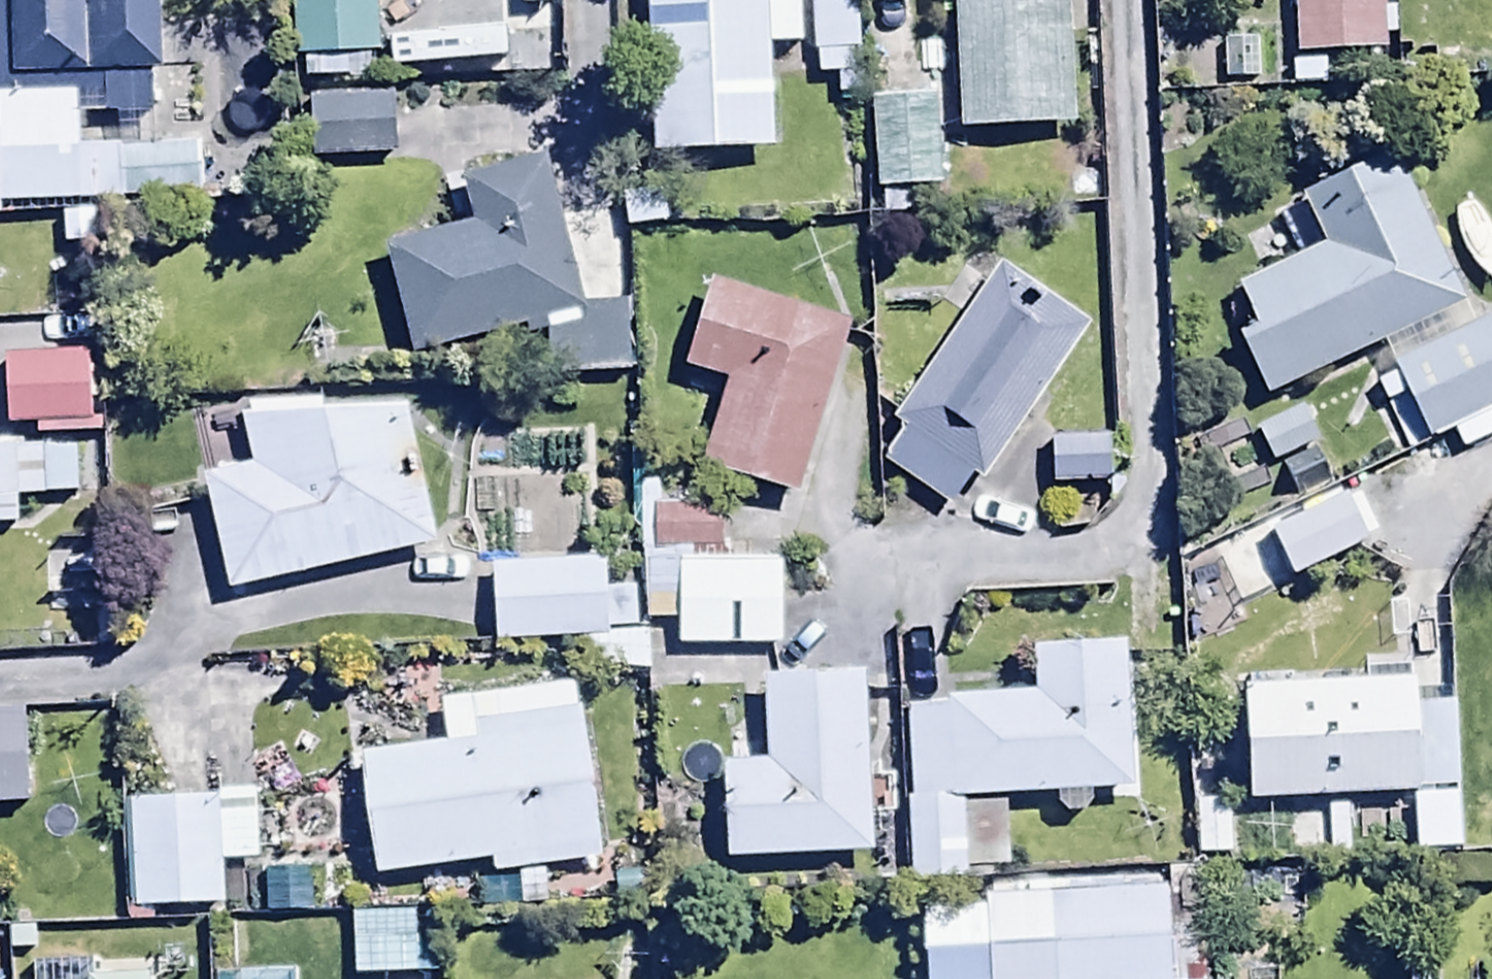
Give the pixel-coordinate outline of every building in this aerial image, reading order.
[(176,140),(176,151),(156,152),(152,71),(169,70),(166,0),(0,0),(0,220),(2,220),(1,210),(205,200),(202,139),(176,140)] [(378,60),(377,0),(298,0),(299,65),(310,65),(310,78),(366,77),(366,60),(378,60)] [(658,165),(779,159),(774,51),(805,50),(803,0),(650,0),(658,165)] [(817,82),(834,80),(835,102),(867,100),(860,0),(811,0),(817,82)] [(936,7),(952,6),(956,135),(1074,132),(1072,42),(1089,42),(1088,0),(936,0),(936,7)] [(1296,61),(1391,57),(1389,0),(1293,0),(1296,61)] [(395,101),(316,107),(321,165),(400,159),(395,101)] [(939,101),(873,106),(880,198),(947,193),(939,101)] [(1240,343),(1268,403),(1471,305),(1399,154),(1306,199),(1329,247),(1240,290),(1261,333),(1240,343)] [(585,309),(548,165),(461,187),(472,231),(388,252),(415,361),(548,327),(549,382),(628,381),(627,308),(585,309)] [(1088,333),(1001,271),(893,424),(905,433),(882,466),(946,511),(968,479),(987,492),(1047,408),(1039,402),(1088,333)] [(799,503),(849,328),(712,289),(688,372),(731,384),(705,476),(799,503)] [(1491,416),(1491,321),(1372,388),(1412,460),(1491,416)] [(92,356),(7,358),(8,432),(37,431),(38,441),(104,439),(104,422),(94,422),(92,356)] [(249,410),(250,423),(244,424),(255,471),(205,483),(232,598),(440,550),(409,417),(325,420),(324,407),(249,410)] [(1330,481),(1301,413),(1253,433),(1271,474),(1284,468),(1296,496),(1330,481)] [(1114,439),(1051,441),(1052,490),(1115,488),(1114,439)] [(19,531),(18,502),(83,499),(81,451),(0,455),(0,532),(19,531)] [(1283,566),(1344,537),(1325,499),(1265,528),(1283,566)] [(682,563),(680,652),(779,654),(782,516),(656,513),(655,562),(682,563)] [(101,557),(46,557),(46,599),(101,599),(101,557)] [(492,565),(494,647),(609,644),(609,634),(640,633),(639,592),(611,592),(610,561),(492,565)] [(1135,796),(1126,650),(1034,655),(1037,697),(944,703),(944,708),(907,710),(913,805),(906,805),(911,889),(972,886),(967,806),(1135,796)] [(1242,697),(1248,809),(1457,796),(1448,657),(1411,659),(1412,686),(1242,697)] [(876,859),(867,678),(763,684),(767,768),(725,770),(730,866),(876,859)] [(493,885),(519,881),(523,910),(551,905),(547,877),(600,868),(571,687),(467,704),(473,741),(359,759),(379,881),(489,863),(493,885)] [(32,813),(28,717),(0,718),(0,814),(32,813)] [(219,802),(131,805),(134,912),(226,909),(224,866),(259,864),(257,796),(219,797),(219,802)] [(314,880),(265,880),(266,921),(315,921),(314,880)] [(988,978),(1197,978),(1195,941),(1175,943),(1172,893),(1159,894),(1159,883),(1064,888),(1064,900),(984,904),(988,978)] [(352,917),(353,978),(443,978),(442,916),(352,917)] [(93,967),(30,968),(30,978),(93,978),(93,967)]
